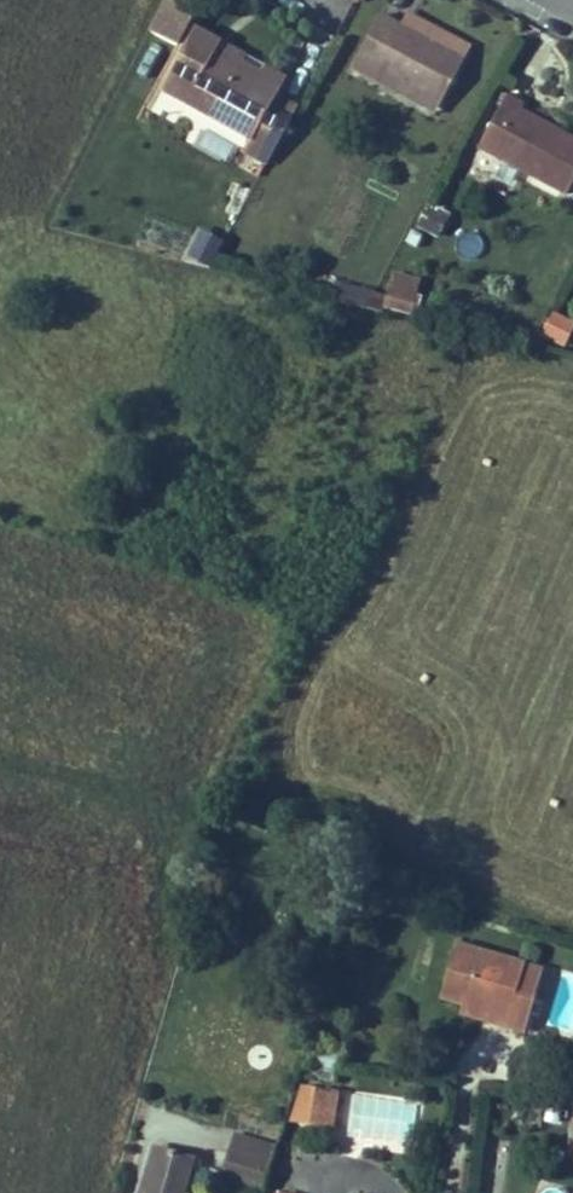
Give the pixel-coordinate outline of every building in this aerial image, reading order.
[(405,23),(466,57),(473,43),(413,10),(405,23)] [(385,12),(356,65),(376,76),(381,68),(441,100),(466,57),(405,23),(385,12)] [(279,86),(283,77),(219,40),(225,28),(200,14),(167,74),(191,87),(187,95),(251,131),(245,144),(266,156),(298,98),(279,86)] [(225,28),(219,40),(283,77),(289,65),(225,28)] [(436,110),(441,100),(381,68),(376,76),(436,110)] [(187,95),(191,87),(167,74),(163,81),(187,95)] [(510,94),(482,144),(570,193),(572,187),(572,138),(524,111),(528,104),(510,94)] [(188,255),(211,266),(224,238),(200,228),(188,255)] [(418,289),(391,282),(386,301),(413,308),(418,289)] [(335,283),(333,300),(380,307),(383,290),(335,283)] [(543,341),(571,347),(572,337),(572,318),(549,313),(543,341)] [(433,991),(455,998),(502,1013),(498,1025),(517,1031),(530,991),(509,984),(518,959),(450,938),(433,991)] [(518,959),(509,984),(530,991),(538,965),(518,959)] [(455,998),(451,1010),(498,1025),(502,1013),(455,998)] [(337,1130),(340,1089),(294,1086),(291,1126),(337,1130)] [(396,1135),(399,1100),(353,1097),(350,1133),(396,1135)] [(272,1127),(230,1116),(225,1135),(267,1146),(272,1127)] [(260,1173),(267,1146),(225,1135),(218,1162),(260,1173)] [(145,1138),(131,1192),(187,1192),(175,1190),(185,1148),(145,1138)]
